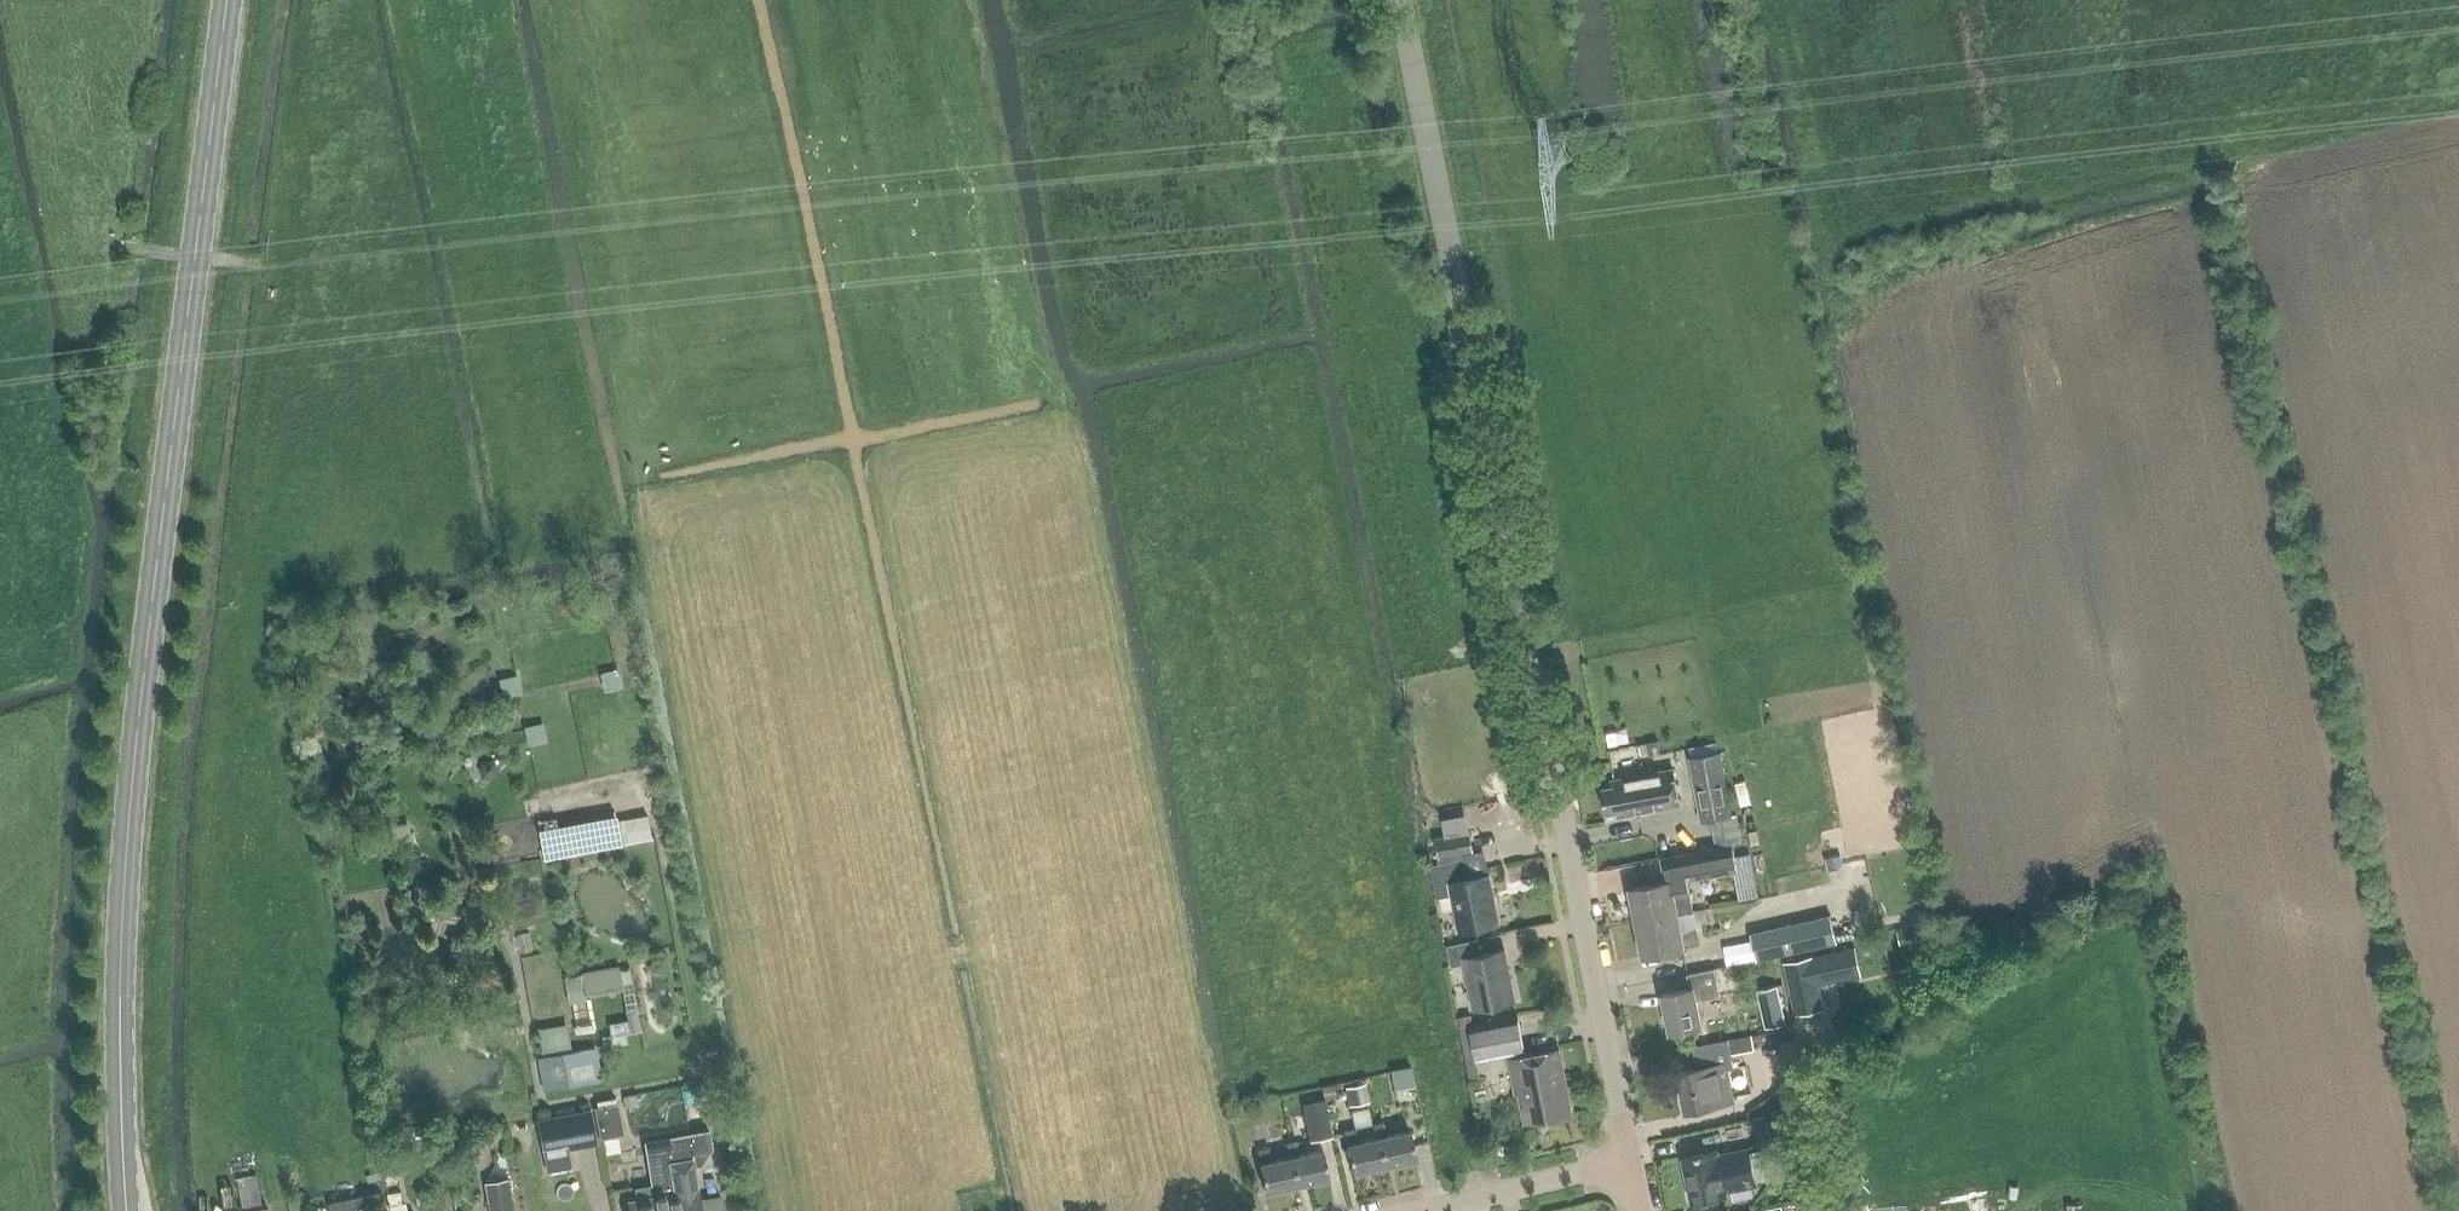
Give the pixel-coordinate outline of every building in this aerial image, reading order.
[(1650,757),(1661,755),(1658,741),(1647,743),(1650,757)] [(1689,757),(1701,822),(1731,817),(1720,752),(1689,757)] [(1619,817),(1681,805),(1674,769),(1612,781),(1613,787),(1602,789),(1607,813),(1618,811),(1619,817)] [(617,819),(622,843),(651,837),(647,813),(617,819)] [(622,846),(616,815),(538,829),(544,861),(622,846)] [(391,826),(395,847),(413,843),(409,822),(391,826)] [(1438,861),(1474,855),(1470,831),(1434,838),(1438,861)] [(1681,846),(1660,850),(1666,882),(1631,889),(1637,923),(1694,911),(1688,880),(1733,872),(1739,901),(1759,897),(1751,853),(1736,856),(1733,845),(1682,854),(1681,846)] [(1489,875),(1466,879),(1462,860),(1432,866),(1438,898),(1452,895),(1459,931),(1499,923),(1489,875)] [(1680,931),(1677,915),(1694,912),(1694,911),(1637,923),(1643,956),(1699,945),(1696,928),(1680,931)] [(1829,915),(1749,933),(1754,956),(1834,939),(1829,915)] [(1504,950),(1480,955),(1478,941),(1447,946),(1451,967),(1466,965),(1475,1008),(1515,999),(1504,950)] [(1835,952),(1783,963),(1789,991),(1841,980),(1835,952)] [(618,965),(581,972),(582,975),(563,978),(566,993),(584,990),(585,996),(622,989),(618,965)] [(1696,1001),(1720,996),(1714,969),(1688,974),(1691,988),(1662,994),(1669,1032),(1701,1026),(1696,1001)] [(1763,1028),(1784,1024),(1776,984),(1755,989),(1763,1028)] [(1525,1053),(1518,1015),(1474,1024),(1472,1014),(1458,1017),(1471,1085),(1481,1083),(1477,1063),(1525,1053)] [(502,1022),(505,1034),(524,1030),(521,1018),(502,1022)] [(1731,1054),(1755,1050),(1753,1035),(1729,1039),(1693,1046),(1698,1068),(1678,1072),(1686,1111),(1733,1101),(1727,1070),(1734,1069),(1731,1054)] [(551,1055),(558,1091),(587,1085),(580,1049),(570,1051),(551,1055)] [(1559,1049),(1508,1059),(1515,1094),(1518,1093),(1524,1122),(1571,1113),(1559,1049)] [(1395,1093),(1416,1088),(1411,1067),(1391,1072),(1395,1093)] [(1324,1098),(1302,1102),(1310,1142),(1333,1137),(1325,1098),(1336,1096),(1334,1083),(1321,1085),(1324,1098)] [(1345,1088),(1349,1106),(1369,1102),(1366,1084),(1345,1088)] [(639,1106),(636,1094),(623,1097),(625,1108),(639,1106)] [(623,1133),(618,1103),(594,1108),(600,1138),(623,1133)] [(1759,1141),(1795,1134),(1790,1110),(1754,1117),(1759,1141)] [(563,1114),(538,1118),(544,1148),(569,1143),(563,1114)] [(488,1137),(494,1139),(499,1137),(503,1132),(503,1127),(499,1122),(494,1120),(488,1122),(485,1127),(485,1132),(488,1137)] [(1376,1138),(1382,1166),(1416,1158),(1410,1130),(1386,1136),(1383,1122),(1373,1124),(1376,1138)] [(1382,1166),(1376,1138),(1358,1142),(1355,1128),(1344,1131),(1347,1144),(1346,1144),(1352,1172),(1382,1166)] [(694,1165),(688,1135),(646,1142),(650,1165),(654,1185),(636,1188),(638,1199),(628,1201),(630,1210),(702,1210),(698,1189),(694,1166),(694,1165)] [(1288,1157),(1294,1185),(1328,1178),(1322,1150),(1298,1155),(1296,1142),(1286,1144),(1288,1157)] [(1294,1185),(1288,1157),(1270,1161),(1268,1148),(1258,1150),(1261,1163),(1259,1163),(1265,1191),(1294,1185)] [(1756,1186),(1748,1149),(1720,1154),(1719,1150),(1682,1156),(1692,1202),(1729,1196),(1728,1191),(1756,1186)] [(255,1173),(237,1177),(243,1210),(268,1210),(267,1205),(261,1206),(255,1173)] [(489,1210),(515,1210),(509,1178),(485,1182),(489,1210)] [(328,1202),(329,1210),(366,1210),(381,1208),(378,1191),(328,1202)] [(406,1202),(402,1202),(400,1191),(388,1193),(391,1210),(408,1210),(406,1202)] [(289,1210),(309,1210),(306,1196),(287,1200),(289,1210)]
